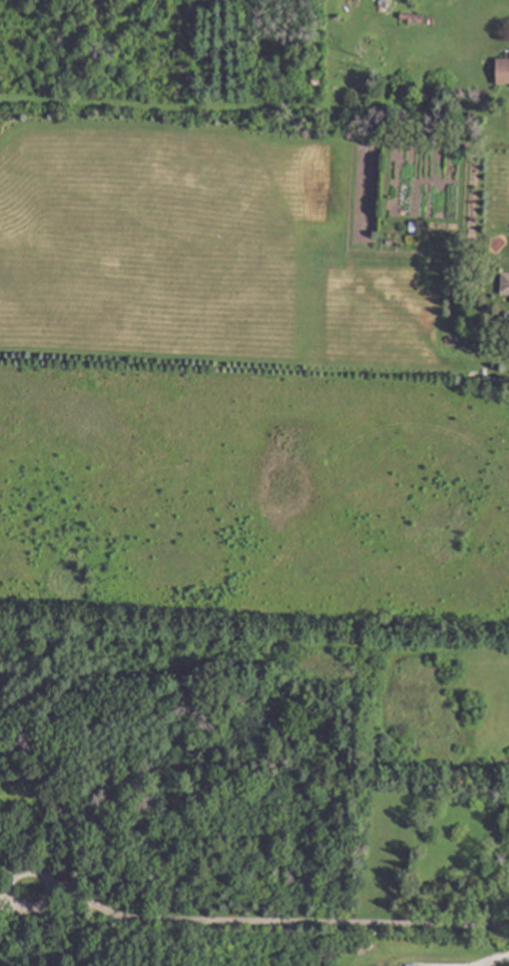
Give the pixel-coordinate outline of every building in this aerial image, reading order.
[(424,14),(423,24),(409,23),(409,19),(401,19),(401,12),(424,14)] [(262,33),(263,35),(277,35),(277,42),(263,41),(263,44),(254,43),(255,32),(262,33)] [(497,58),(508,58),(508,84),(498,84),(497,58)] [(321,78),(320,85),(312,84),(313,77),(321,78)] [(419,222),(419,232),(409,232),(410,221),(419,222)] [(502,270),(508,270),(508,293),(501,293),(502,270)]
